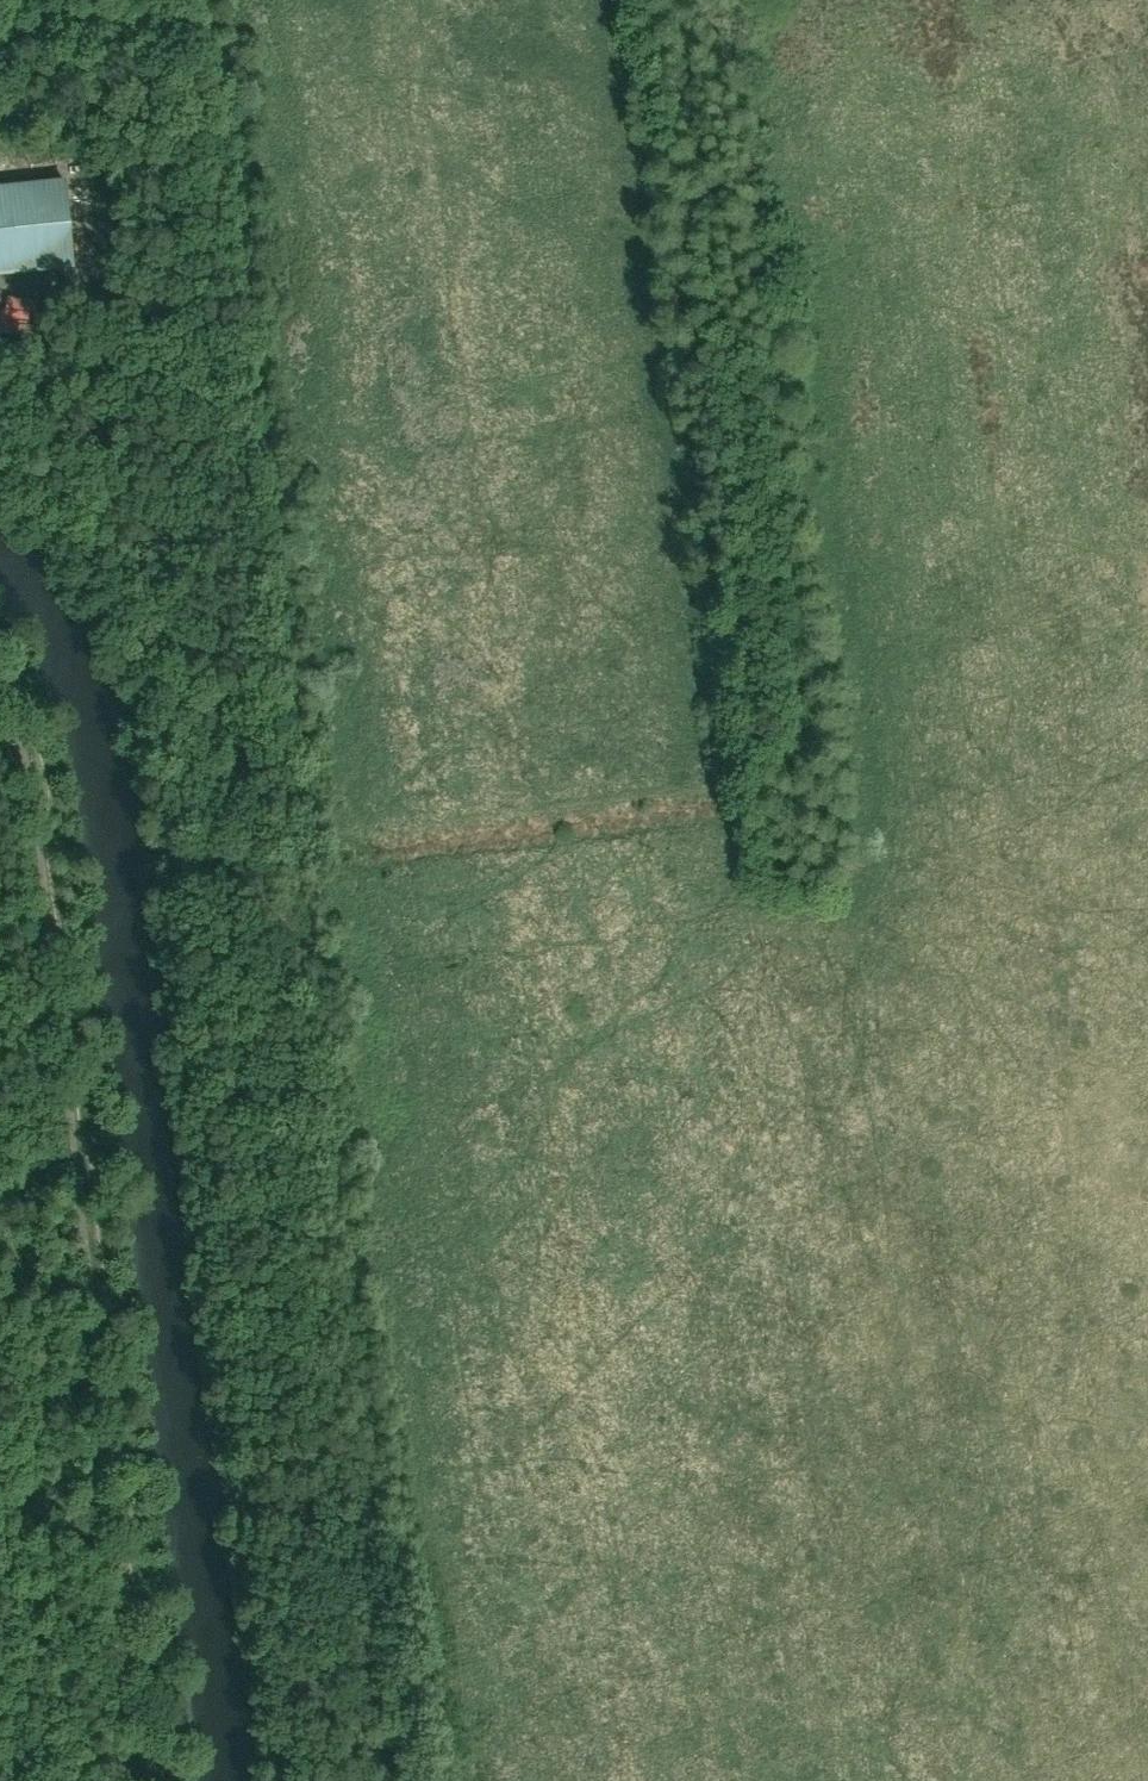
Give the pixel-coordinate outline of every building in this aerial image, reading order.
[(72,266),(63,181),(0,188),(0,273),(72,266)]
